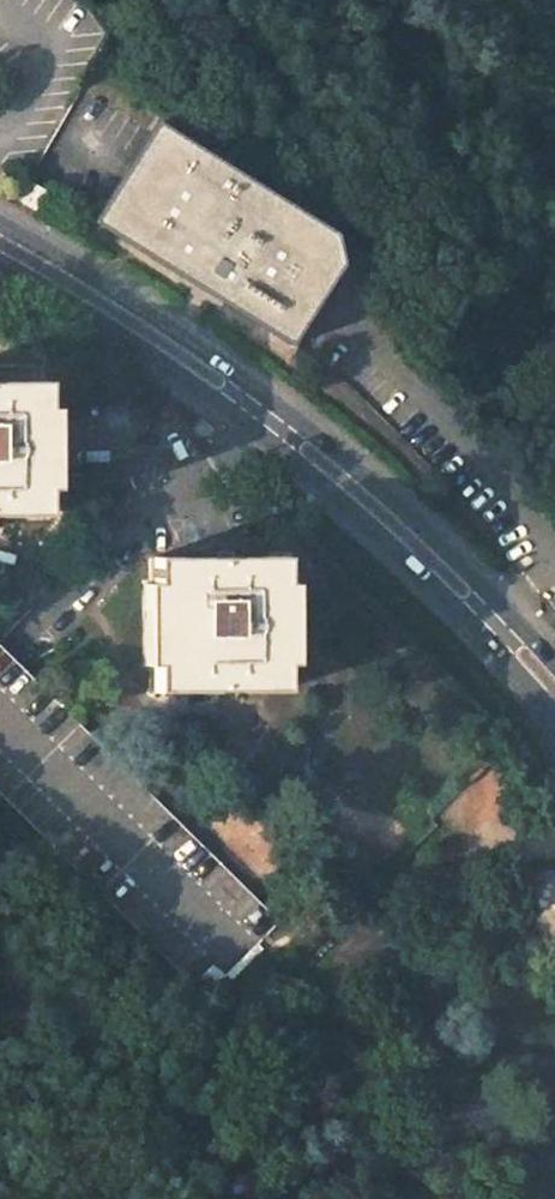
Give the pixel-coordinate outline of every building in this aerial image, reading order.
[(174,268),(220,296),(218,301),(273,337),(283,343),(334,263),(328,234),(150,119),(85,219),(171,272),(174,268)] [(14,187),(8,196),(26,206),(38,187),(20,176),(14,187)] [(220,296),(174,268),(171,272),(218,301),(220,296)] [(45,515),(45,491),(55,490),(55,453),(54,409),(44,408),(44,383),(0,383),(0,517),(45,515)] [(227,558),(153,558),(154,583),(144,584),(145,666),(155,665),(155,691),(219,691),(233,690),(283,690),(285,664),(292,664),(292,583),(282,583),(282,557),(227,558)] [(205,997),(227,975),(231,979),(262,949),(258,945),(279,922),(20,666),(0,646),(0,794),(205,997)]
